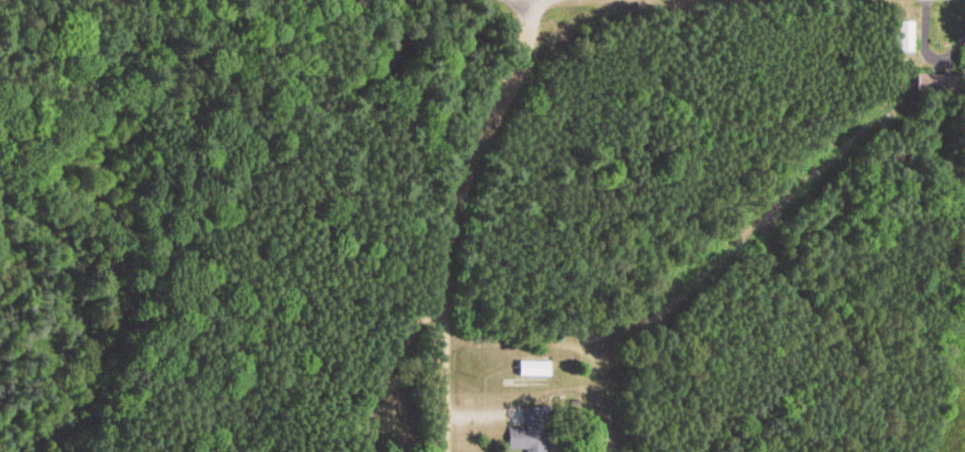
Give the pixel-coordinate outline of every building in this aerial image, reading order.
[(912,54),(912,23),(888,23),(888,54),(912,54)] [(948,76),(915,76),(915,96),(948,96),(948,76)] [(525,451),(545,451),(545,429),(506,429),(506,451),(525,451)]
